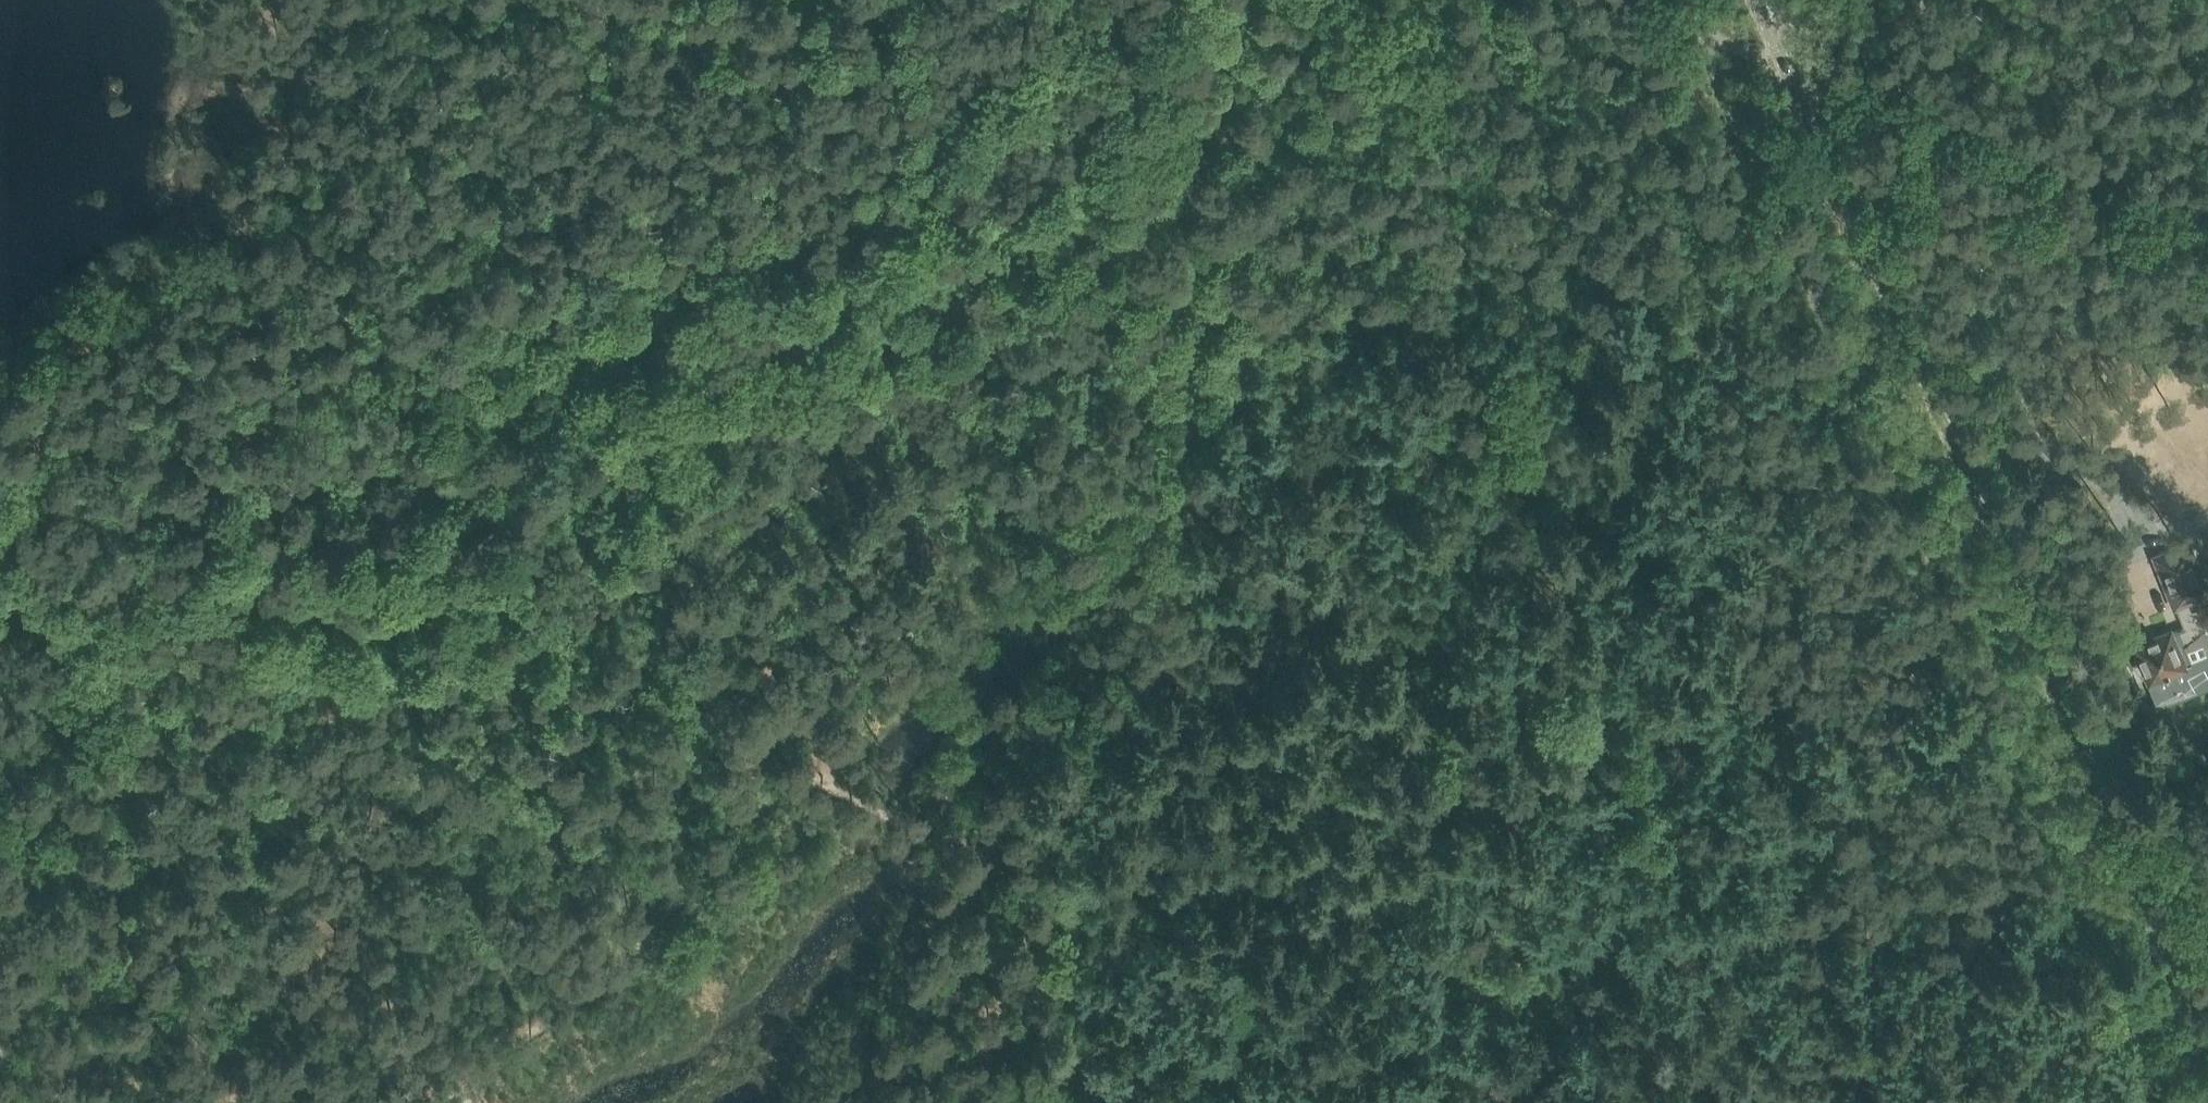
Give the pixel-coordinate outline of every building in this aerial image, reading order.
[(2135,646),(2150,680),(2164,675),(2165,677),(2167,676),(2173,693),(2189,687),(2192,693),(2207,686),(2207,654),(2193,659),(2187,644),(2205,630),(2207,627),(2207,625),(2207,615),(2207,613),(2204,610),(2201,609),(2198,608),(2195,608),(2192,609),(2189,604),(2207,596),(2207,582),(2191,539),(2173,546),(2153,555),(2174,605),(2175,605),(2183,624),(2185,627),(2174,632),(2173,629),(2170,630),(2155,637),(2135,646)]
